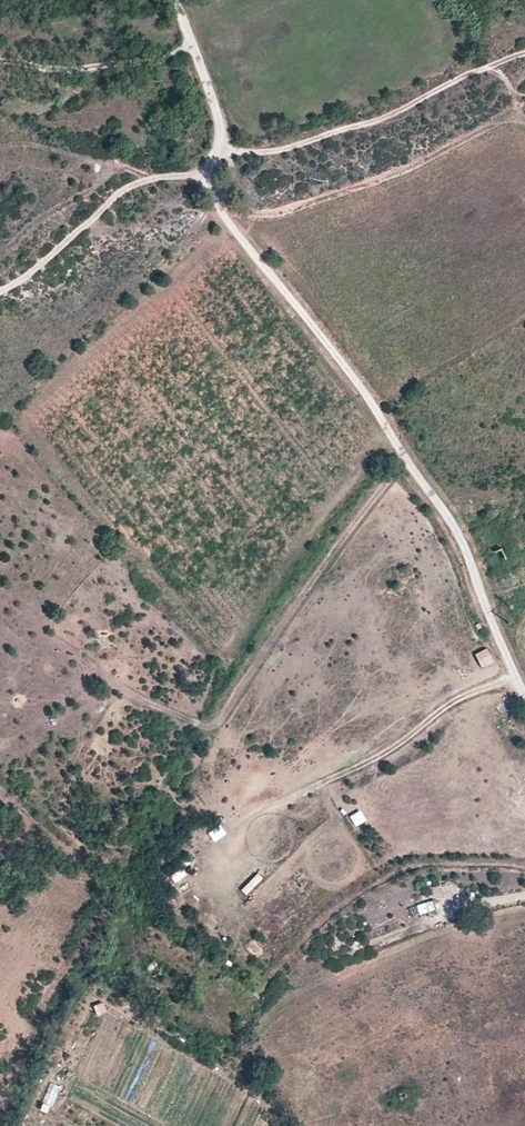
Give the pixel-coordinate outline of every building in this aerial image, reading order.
[(492,664),(486,652),(473,658),(479,671),(492,664)] [(275,881),(279,874),(260,861),(256,868),(275,881)] [(434,902),(418,906),(420,916),(436,912),(434,902)] [(49,1083),(43,1105),(54,1108),(60,1086),(49,1083)]
